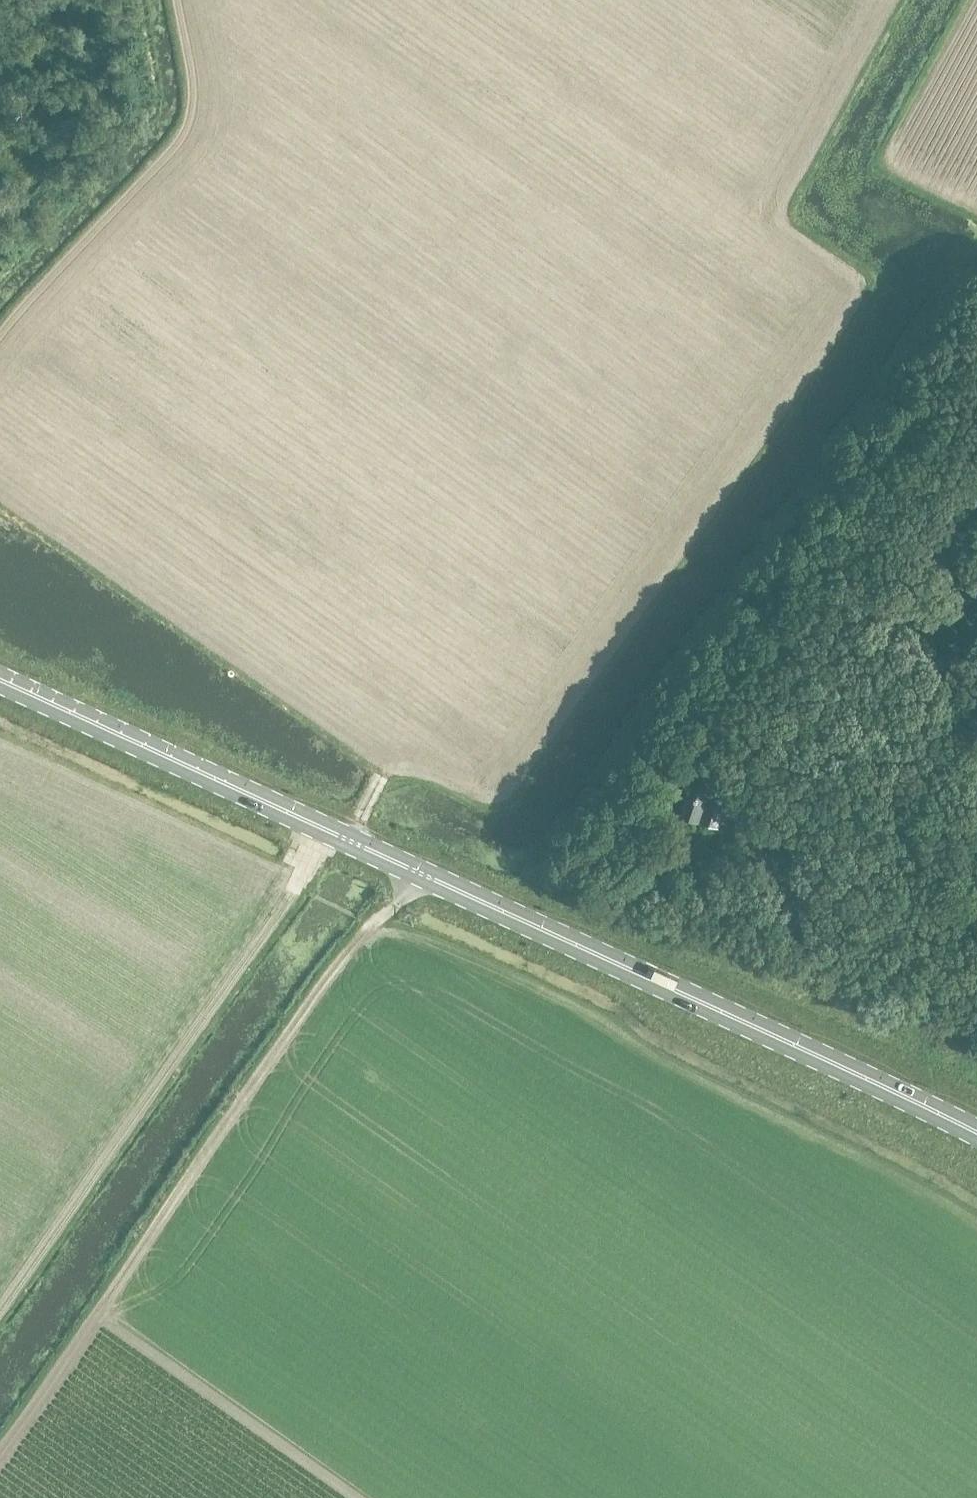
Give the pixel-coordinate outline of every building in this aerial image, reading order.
[(698,818),(718,825),(724,806),(734,809),(735,803),(706,794),(712,775),(696,770),(681,814),(698,820),(698,818)]
